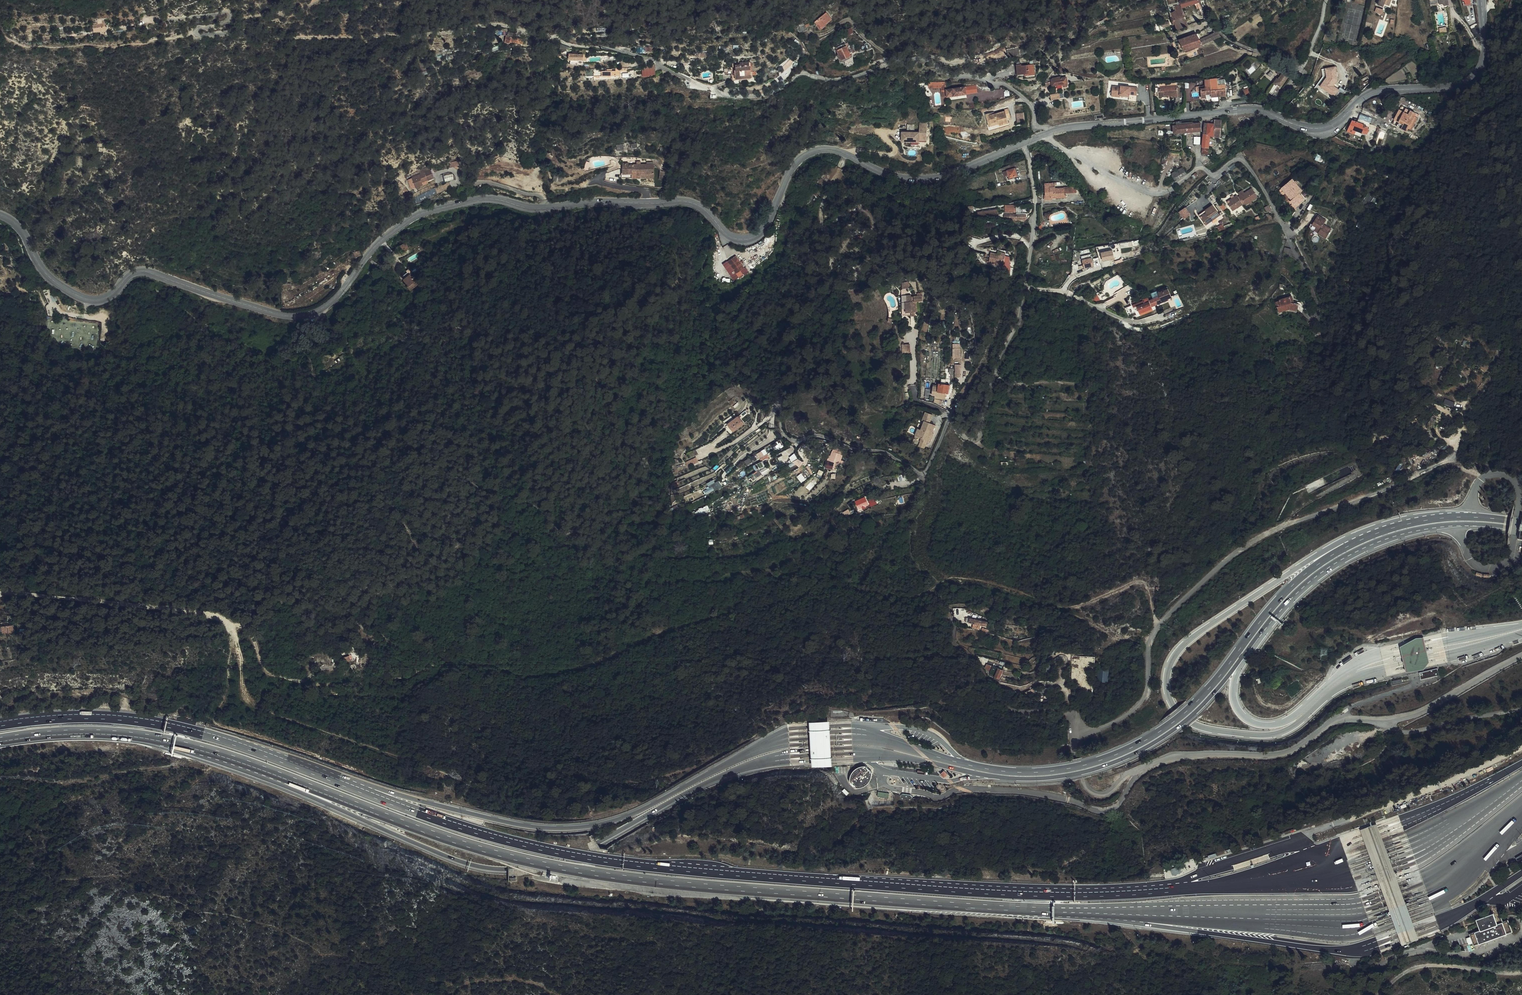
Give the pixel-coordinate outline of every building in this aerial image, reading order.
[(1199,0),(1192,0),(1194,4),(1196,3),(1202,16),(1205,14),(1199,0)] [(1174,13),(1171,14),(1172,16),(1171,17),(1170,17),(1172,24),(1173,25),(1175,24),(1178,23),(1180,29),(1188,26),(1182,8),(1181,5),(1175,7),(1176,12),(1174,13)] [(814,22),(817,25),(818,24),(821,27),(826,23),(827,23),(831,19),(826,13),(814,22)] [(106,23),(93,25),(94,31),(107,29),(106,26),(106,23)] [(799,32),(800,34),(807,30),(807,29),(805,25),(799,26),(797,29),(798,32),(799,32)] [(835,38),(837,42),(846,37),(853,32),(851,28),(835,38)] [(1208,34),(1205,29),(1197,34),(1199,38),(1208,34)] [(1202,45),(1220,37),(1221,37),(1216,29),(1213,31),(1214,33),(1209,36),(1208,34),(1199,38),(1202,45)] [(523,44),(524,39),(511,36),(511,34),(507,33),(505,42),(510,43),(510,41),(523,44)] [(1202,45),(1199,38),(1197,34),(1179,40),(1180,42),(1185,51),(1202,45)] [(844,59),(845,60),(851,57),(845,44),(835,48),(837,51),(841,60),(844,59)] [(1009,56),(1020,54),(1019,47),(1008,49),(1009,56)] [(781,74),(792,63),(790,60),(781,69),(782,70),(779,73),(781,74)] [(734,73),(732,73),(733,80),(751,79),(751,75),(756,75),(756,72),(751,72),(750,62),(740,63),(740,65),(735,65),(736,70),(734,70),(734,73)] [(1024,74),(1024,76),(1035,75),(1034,65),(1022,66),(1021,65),(1017,65),(1018,75),(1024,74)] [(1336,66),(1325,67),(1326,77),(1319,86),(1333,96),(1338,90),(1333,85),(1338,78),(1336,66)] [(643,76),(656,75),(655,67),(642,68),(643,76)] [(1280,88),(1290,75),(1283,72),(1281,74),(1278,71),(1276,73),(1280,76),(1278,79),(1277,78),(1273,83),(1274,84),(1268,92),(1272,94),(1275,89),(1278,86),(1280,88)] [(1067,83),(1066,78),(1062,79),(1061,77),(1051,79),(1053,86),(1063,84),(1067,83)] [(1225,84),(1224,80),(1219,80),(1217,80),(1217,78),(1210,79),(1211,94),(1211,96),(1226,95),(1225,84)] [(1201,88),(1201,97),(1206,96),(1206,95),(1211,94),(1210,79),(1204,80),(1205,85),(1206,85),(1206,88),(1201,88)] [(1160,86),(1177,85),(1177,82),(1154,83),(1154,87),(1158,86),(1158,92),(1160,92),(1160,86)] [(928,83),(928,89),(941,89),(941,91),(946,91),(946,88),(945,85),(945,83),(928,83)] [(1177,88),(1177,85),(1160,86),(1160,92),(1158,92),(1159,97),(1164,97),(1164,95),(1168,95),(1173,95),(1173,97),(1178,97),(1177,88)] [(1113,87),(1112,95),(1121,96),(1130,97),(1130,95),(1137,95),(1138,88),(1121,86),(1121,88),(1113,87)] [(1246,98),(1253,96),(1252,95),(1254,95),(1250,88),(1250,87),(1243,89),(1246,98)] [(946,91),(941,91),(942,98),(947,97),(966,95),(965,88),(946,91)] [(1051,100),(1065,98),(1064,92),(1064,91),(1059,92),(1059,94),(1050,95),(1051,100)] [(1409,125),(1412,127),(1417,118),(1414,116),(1416,114),(1406,108),(1404,112),(1400,110),(1392,123),(1406,130),(1408,128),(1409,125)] [(999,124),(999,126),(1009,123),(1007,118),(1010,117),(1008,109),(1004,110),(1004,111),(995,114),(988,116),(987,114),(986,114),(987,119),(989,119),(991,124),(998,122),(999,124)] [(1025,121),(1024,112),(1017,113),(1019,122),(1025,121)] [(1359,118),(1369,122),(1371,118),(1360,113),(1359,118)] [(1368,126),(1369,122),(1359,118),(1357,122),(1355,121),(1354,121),(1352,120),(1347,131),(1355,134),(1356,131),(1362,133),(1363,134),(1367,134),(1369,131),(1368,129),(1366,128),(1367,126),(1368,126)] [(989,119),(987,119),(989,127),(999,124),(998,122),(991,124),(989,119)] [(1208,123),(1205,123),(1202,154),(1208,155),(1210,136),(1211,123),(1210,123),(1210,120),(1209,120),(1208,123)] [(927,140),(927,122),(920,122),(920,132),(902,131),(902,141),(920,142),(920,140),(927,140)] [(1182,122),(1173,123),(1174,131),(1169,132),(1169,134),(1174,134),(1174,133),(1189,132),(1188,125),(1187,125),(1182,125),(1182,122)] [(1210,136),(1220,138),(1221,135),(1213,134),(1214,124),(1211,123),(1210,136)] [(1003,172),(1016,169),(1019,168),(1018,162),(998,170),(999,173),(1003,172)] [(631,177),(654,177),(654,164),(641,165),(637,165),(631,165),(631,166),(628,166),(628,164),(623,164),(623,168),(623,174),(631,174),(631,177)] [(1173,176),(1176,180),(1186,174),(1182,168),(1172,174),(1172,176),(1173,176)] [(1018,176),(1016,169),(1003,172),(1004,177),(1009,175),(1010,178),(1018,176)] [(433,177),(432,174),(430,170),(421,174),(412,178),(416,188),(423,185),(422,182),(433,177)] [(1290,201),(1293,205),(1302,197),(1304,198),(1309,194),(1304,188),(1303,189),(1304,191),(1300,194),(1299,193),(1302,191),(1292,179),(1282,187),(1292,199),(1290,201)] [(1064,193),(1064,188),(1055,189),(1055,187),(1045,188),(1045,196),(1044,196),(1044,200),(1052,200),(1052,198),(1066,198),(1066,193),(1064,193)] [(1245,193),(1240,196),(1242,200),(1241,201),(1243,204),(1243,205),(1245,204),(1246,205),(1249,203),(1251,201),(1258,197),(1252,189),(1245,193)] [(1242,200),(1240,196),(1238,197),(1237,196),(1235,197),(1232,199),(1227,202),(1232,211),(1243,204),(1241,201),(1242,200)] [(1302,197),(1293,205),(1295,208),(1305,200),(1304,198),(1302,197)] [(1005,212),(1015,212),(1015,204),(1005,204),(1005,212)] [(1207,214),(1201,219),(1206,225),(1220,215),(1212,205),(1205,210),(1207,214)] [(1179,211),(1184,219),(1191,214),(1186,206),(1179,211)] [(1198,215),(1201,219),(1207,214),(1205,210),(1198,215)] [(1326,220),(1318,215),(1312,225),(1316,227),(1320,230),(1318,233),(1318,234),(1326,239),(1331,230),(1323,225),(1326,220)] [(415,241),(414,238),(400,246),(403,251),(409,247),(408,245),(415,241)] [(1113,249),(1101,252),(1103,260),(1115,258),(1113,249)] [(1005,256),(998,254),(991,253),(989,262),(1004,265),(1004,264),(1005,256)] [(1092,254),(1082,256),(1085,268),(1094,266),(1092,254)] [(736,274),(745,268),(736,256),(727,261),(736,274)] [(414,287),(419,283),(417,280),(415,281),(410,274),(411,273),(409,269),(401,276),(409,286),(407,287),(410,291),(414,287)] [(1133,305),(1135,310),(1138,309),(1139,313),(1152,308),(1151,307),(1162,302),(1161,301),(1168,299),(1171,297),(1167,287),(1151,293),(1153,299),(1149,301),(1147,298),(1143,300),(1143,301),(1133,305)] [(923,301),(923,297),(920,297),(920,295),(910,296),(910,294),(907,294),(909,302),(907,302),(907,315),(911,315),(911,313),(918,312),(918,302),(923,301)] [(1298,304),(1294,303),(1291,303),(1289,297),(1285,298),(1279,300),(1279,301),(1277,302),(1278,306),(1276,306),(1279,312),(1289,309),(1297,310),(1298,304)] [(1125,309),(1128,315),(1136,312),(1135,310),(1133,305),(1125,309)] [(933,386),(932,396),(946,398),(946,393),(949,393),(950,385),(939,384),(939,387),(933,386)] [(748,421),(745,417),(740,421),(744,425),(748,421)] [(733,423),(731,425),(730,426),(734,431),(741,426),(737,421),(735,419),(732,421),(733,423)] [(925,421),(921,430),(918,437),(921,438),(920,442),(921,442),(926,444),(930,435),(931,433),(932,433),(935,425),(925,421)] [(688,467),(699,462),(697,457),(686,461),(688,467)] [(836,469),(838,462),(828,460),(827,467),(836,469)] [(857,509),(869,505),(867,497),(855,500),(857,509)] [(965,622),(973,624),(982,625),(986,626),(987,622),(966,618),(965,622)] [(18,628),(12,628),(12,633),(25,633),(25,631),(24,631),(23,625),(18,625),(18,628)] [(1429,662),(1424,637),(1416,638),(1400,646),(1406,671),(1424,669),(1429,662)] [(377,648),(383,652),(386,645),(380,642),(377,648)] [(1002,671),(987,665),(985,669),(990,671),(989,675),(998,680),(1002,671)] [(1437,668),(1419,673),(1421,679),(1439,675),(1437,668)] [(830,767),(830,762),(829,720),(809,721),(811,767),(818,767),(830,767)] [(849,782),(853,786),(856,788),(861,787),(870,778),(871,772),(864,766),(858,767),(850,777),(849,782)] [(1179,865),(1170,868),(1172,874),(1182,871),(1179,865)] [(1492,913),(1496,924),(1502,922),(1500,917),(1498,918),(1496,912),(1492,913)] [(1478,943),(1506,934),(1502,922),(1496,924),(1492,913),(1476,919),(1480,930),(1474,932),(1478,943)] [(1507,920),(1502,922),(1506,934),(1511,932),(1507,920)] [(1469,934),(1473,945),(1478,943),(1474,932),(1469,934)]
